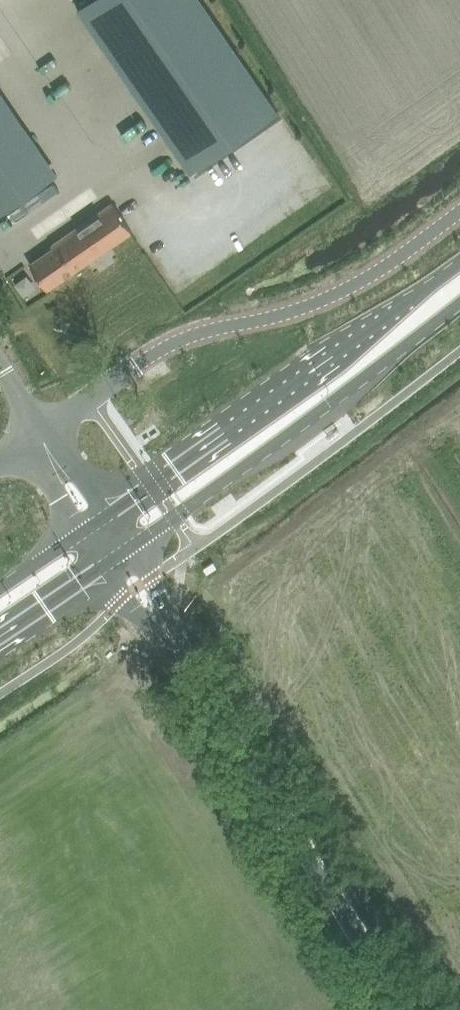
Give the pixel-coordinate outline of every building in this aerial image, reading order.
[(78,9),(192,173),(281,112),(203,0),(91,0),(78,9)] [(63,181),(3,72),(0,74),(0,215),(63,181)] [(55,246),(31,263),(49,289),(133,230),(113,202),(85,222),(53,244),(55,246)]
